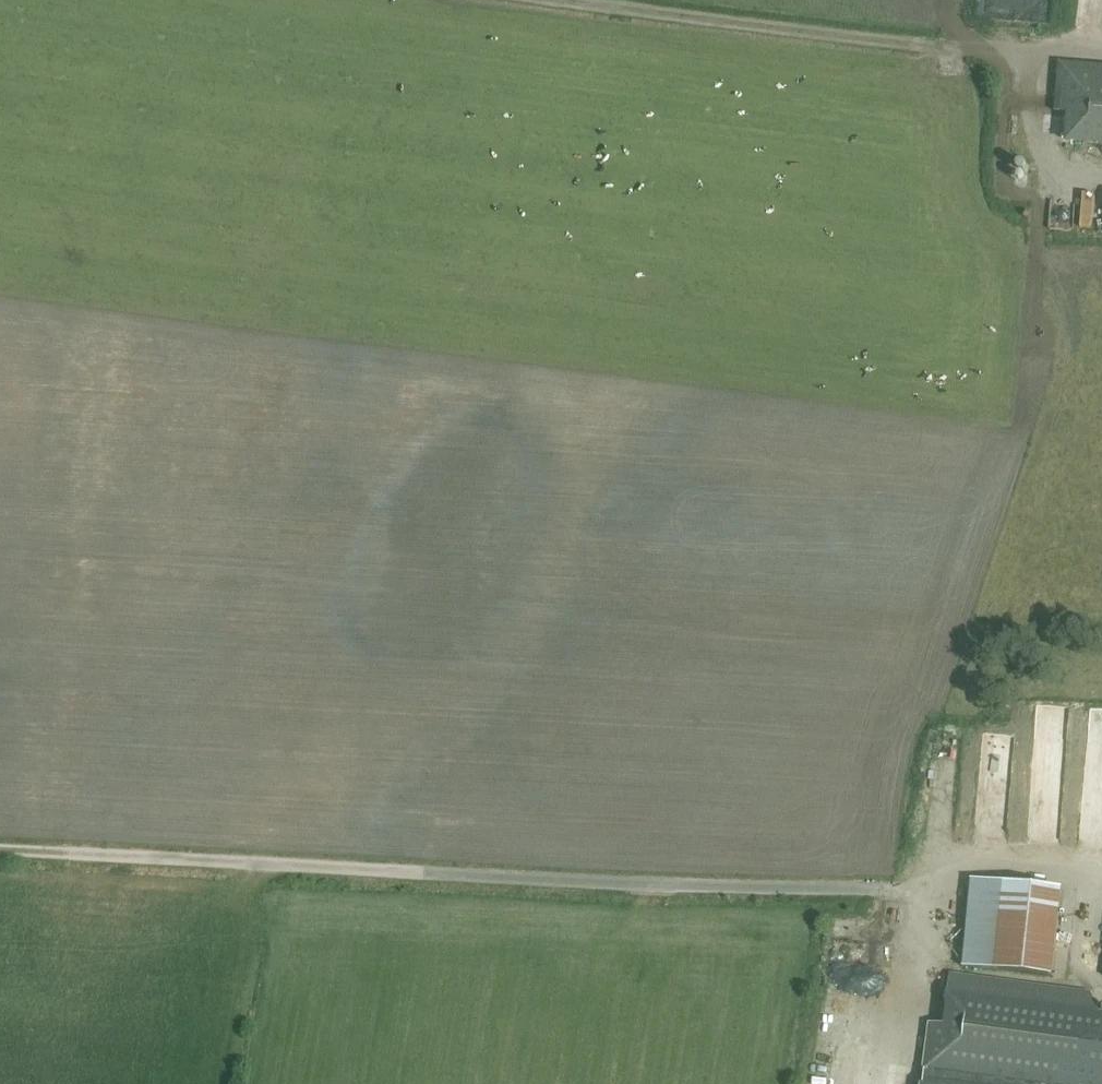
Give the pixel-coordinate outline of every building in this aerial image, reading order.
[(1078,69),(1056,67),(1054,111),(1066,112),(1065,140),(1086,141),(1101,142),(1101,70),(1078,69)] [(991,732),(990,791),(1011,791),(1012,732),(991,732)] [(1092,847),(1101,847),(1101,823),(1092,823),(1092,847)] [(969,870),(968,957),(1057,958),(1058,871),(969,870)] [(922,1068),(925,1069),(1044,1083),(1101,1083),(1101,1012),(1099,1012),(947,992),(943,1024),(928,1022),(922,1068)]
